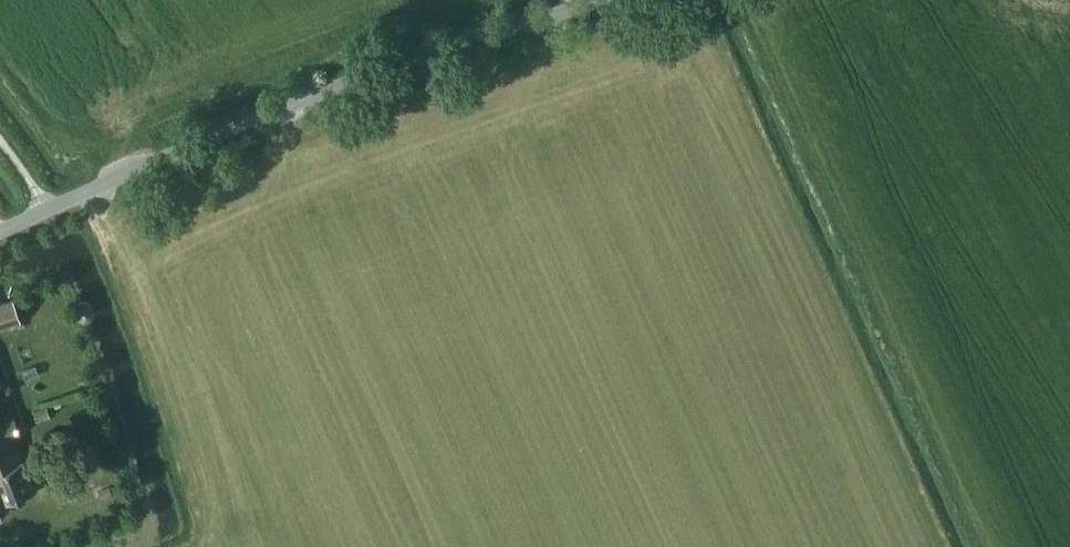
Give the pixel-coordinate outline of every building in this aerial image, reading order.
[(76,317),(84,321),(92,318),(95,310),(92,302),(84,299),(76,302),(74,309),(76,317)] [(13,300),(0,304),(0,328),(20,321),(13,300)] [(2,510),(4,509),(1,501),(32,489),(13,435),(20,432),(0,376),(0,516),(2,510)] [(46,408),(35,412),(37,421),(49,418),(46,408)]
